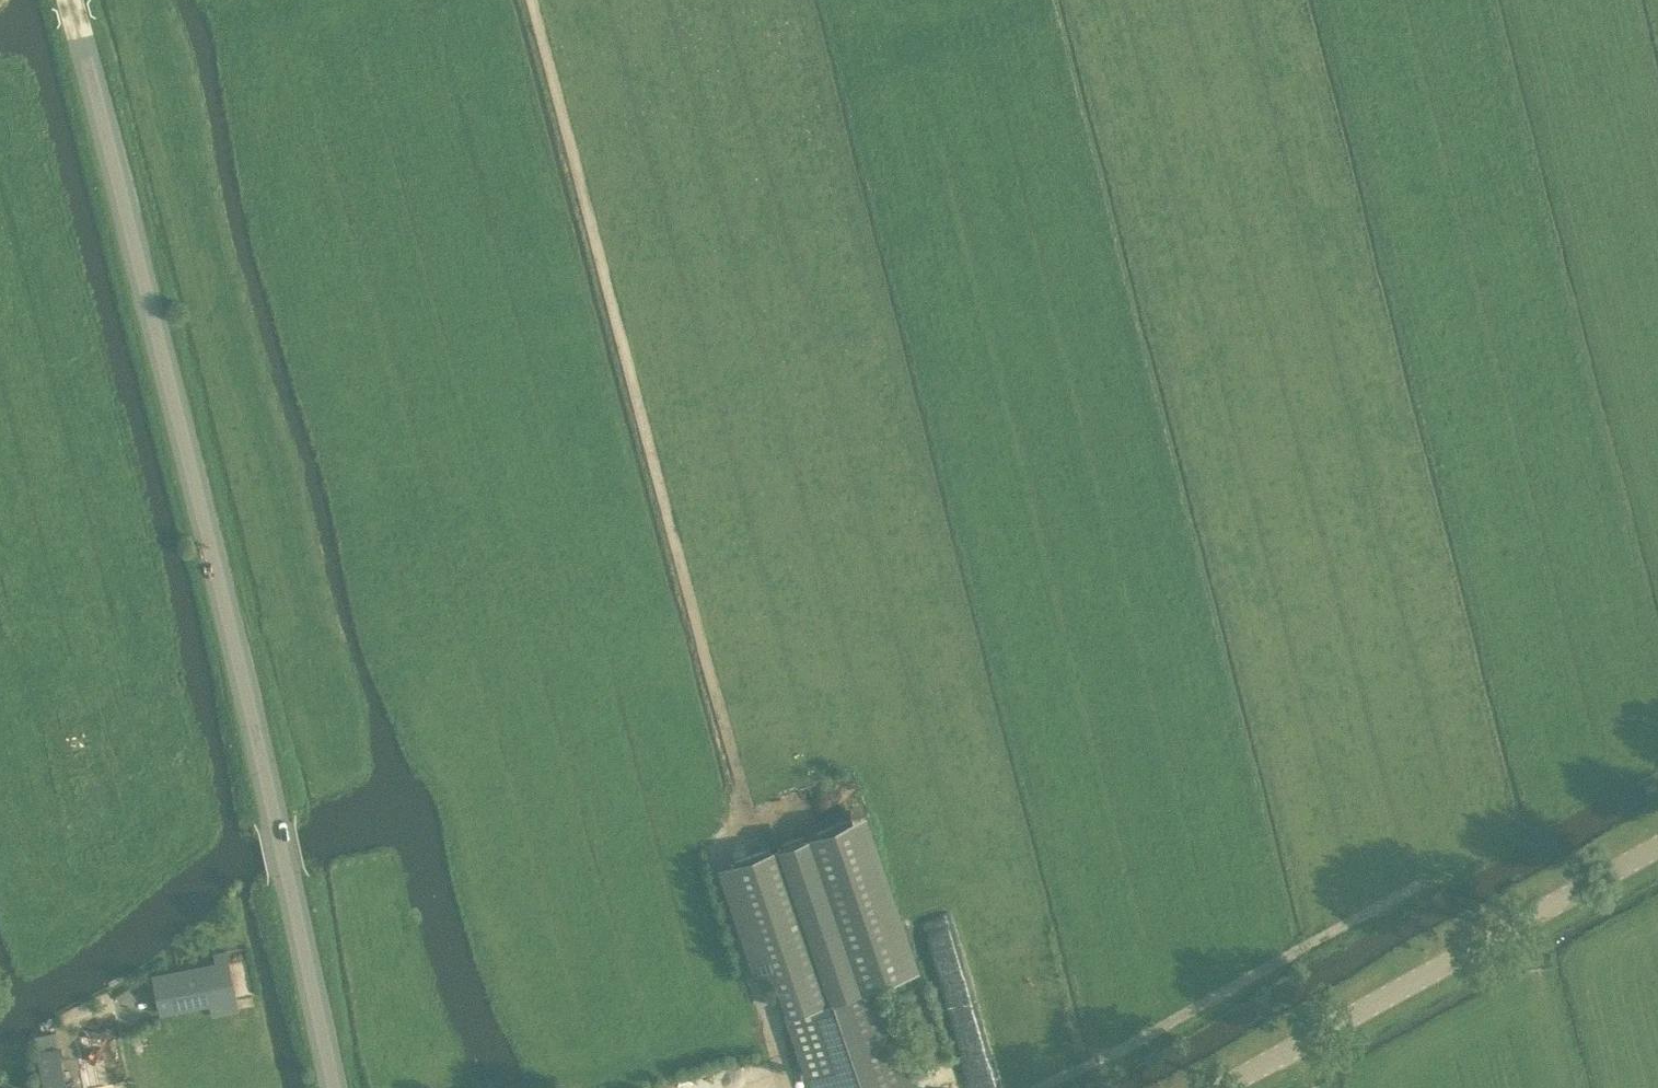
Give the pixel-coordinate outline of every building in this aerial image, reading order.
[(775,977),(787,1011),(878,980),(879,984),(920,969),(903,919),(868,818),(867,814),(718,865),(758,983),(775,977)] [(212,1015),(239,1009),(227,950),(214,952),(216,961),(153,974),(161,1012),(210,1003),(212,1015)] [(803,1071),(809,1087),(915,1087),(879,984),(878,980),(787,1011),(783,1012),(803,1071)] [(72,1025),(84,1087),(85,1087),(88,1087),(89,1087),(116,1087),(115,1083),(127,1081),(115,1017),(72,1025)] [(55,1030),(35,1034),(38,1049),(36,1049),(43,1087),(67,1087),(59,1044),(58,1045),(55,1030)]
